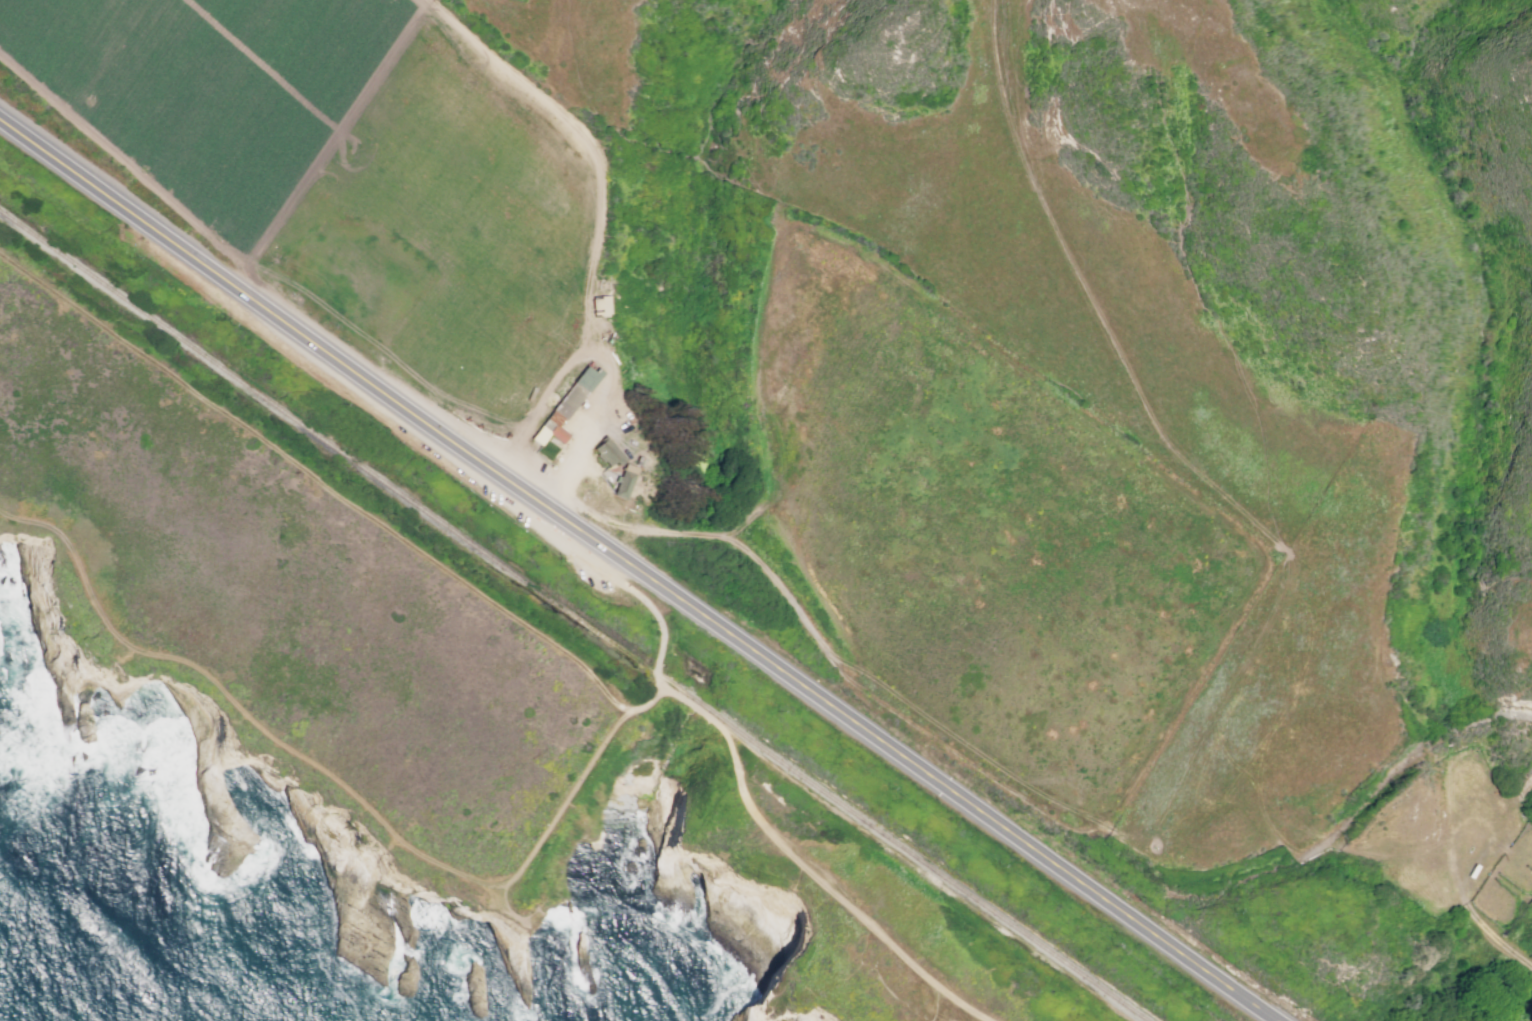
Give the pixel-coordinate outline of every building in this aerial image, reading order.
[(591,298),(592,318),(610,318),(609,297),(591,298)] [(602,374),(595,369),(592,373),(585,368),(529,438),(540,447),(548,436),(561,446),(570,436),(560,428),(602,374)] [(606,438),(625,461),(617,468),(613,464),(608,468),(603,463),(602,465),(590,451),(606,438)]
